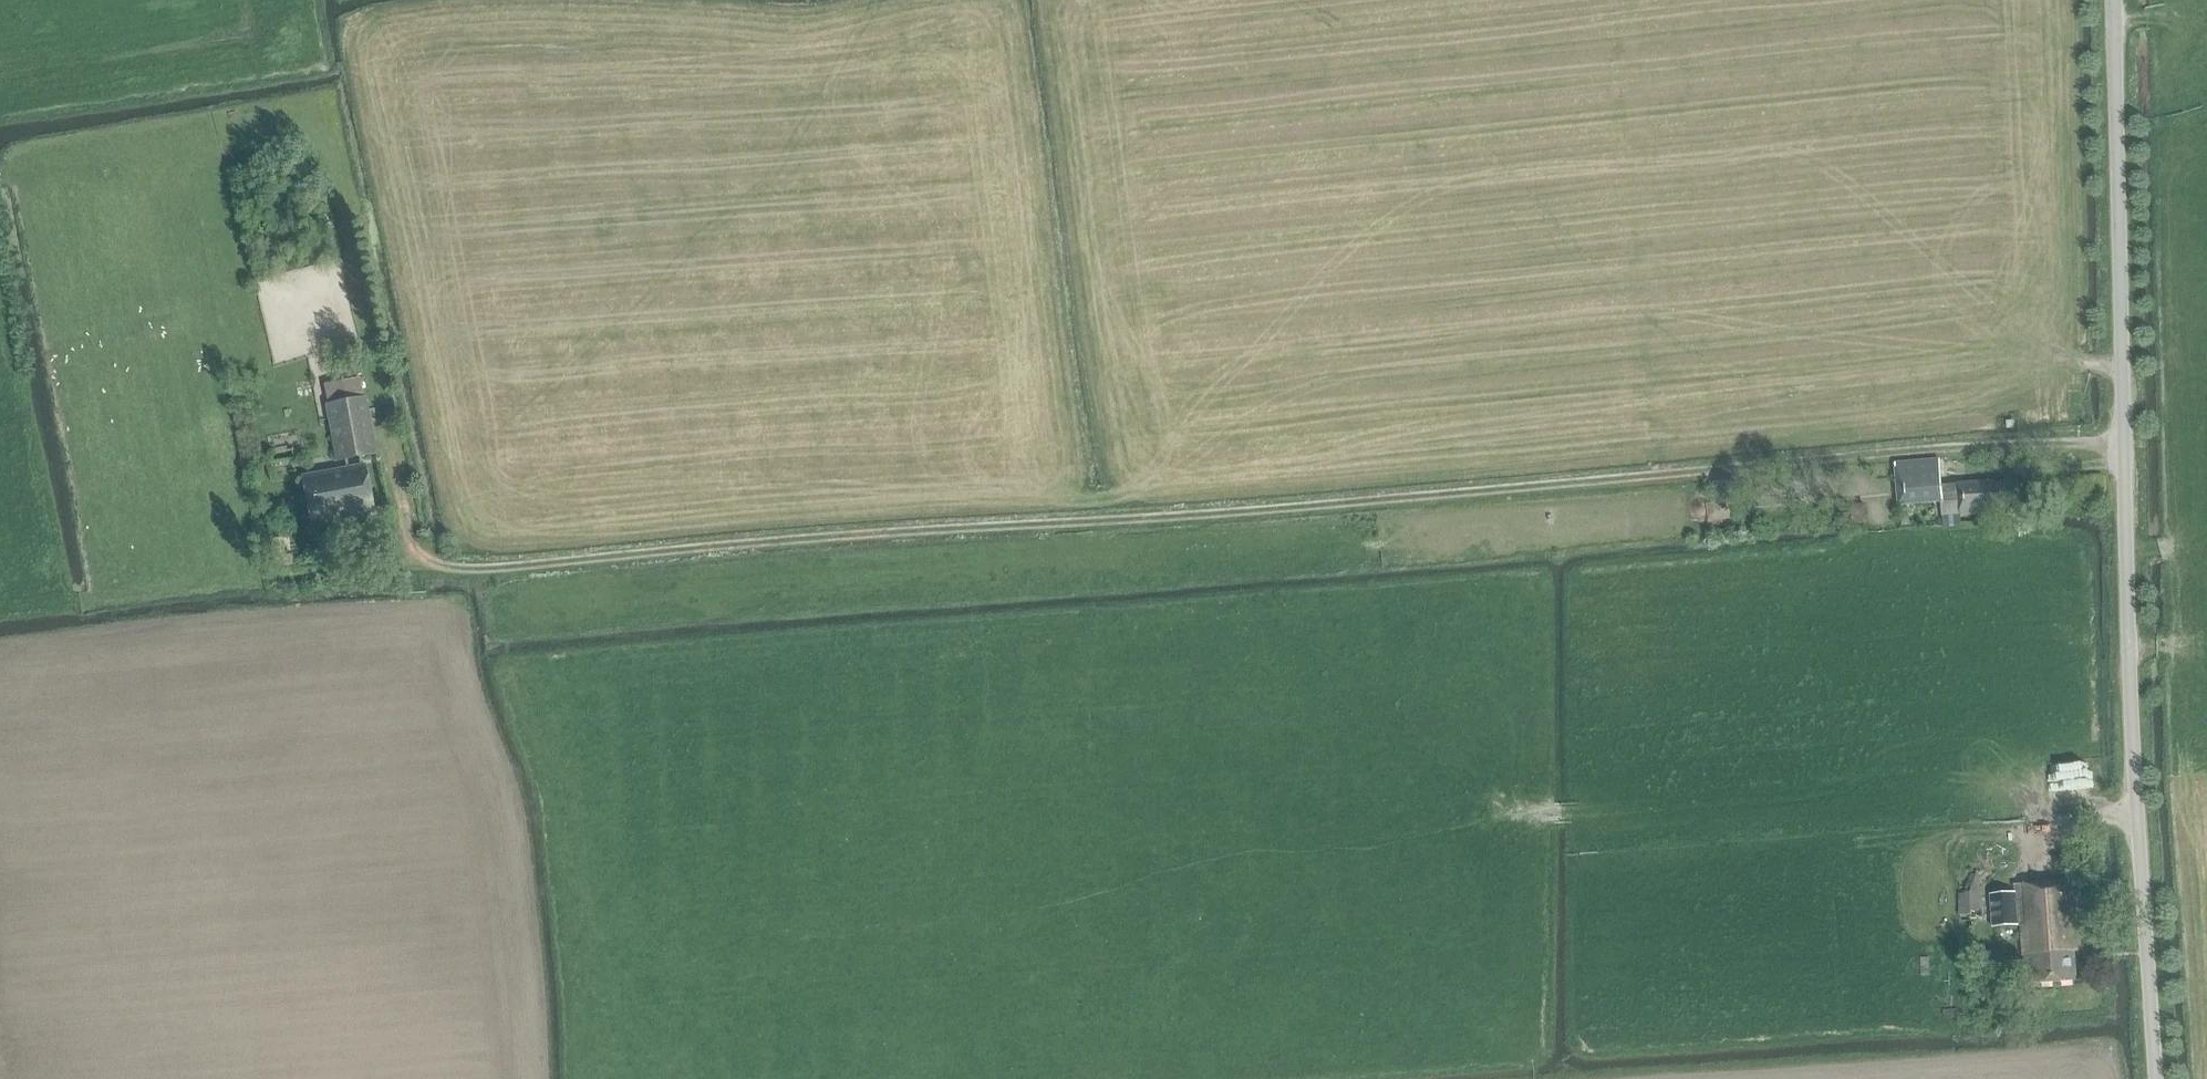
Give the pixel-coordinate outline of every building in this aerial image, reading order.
[(327,404),(363,398),(359,378),(323,385),(327,404)] [(324,405),(335,463),(377,456),(366,397),(363,398),(327,404),(324,405)] [(2018,506),(2016,481),(1987,484),(1987,482),(1956,485),(1956,489),(1941,490),(1939,460),(1894,463),(1897,506),(1941,502),(1942,517),(1960,516),(1990,513),(1990,508),(2018,506)] [(305,481),(313,520),(316,519),(318,521),(329,519),(331,516),(371,509),(363,470),(324,478),(321,476),(310,478),(308,481),(305,481)] [(1845,525),(1866,524),(1865,504),(1844,505),(1845,525)] [(1901,526),(1909,525),(1908,508),(1900,509),(1901,526)] [(1943,528),(1961,526),(1960,516),(1942,517),(1943,528)] [(1974,893),(1964,894),(1965,916),(1991,916),(1990,873),(1974,874),(1974,893)] [(1990,893),(1991,897),(1992,917),(1993,927),(2022,925),(2024,963),(2030,962),(2031,984),(2077,981),(2075,952),(2081,951),(2076,880),(2014,884),(2015,891),(1990,893)]
